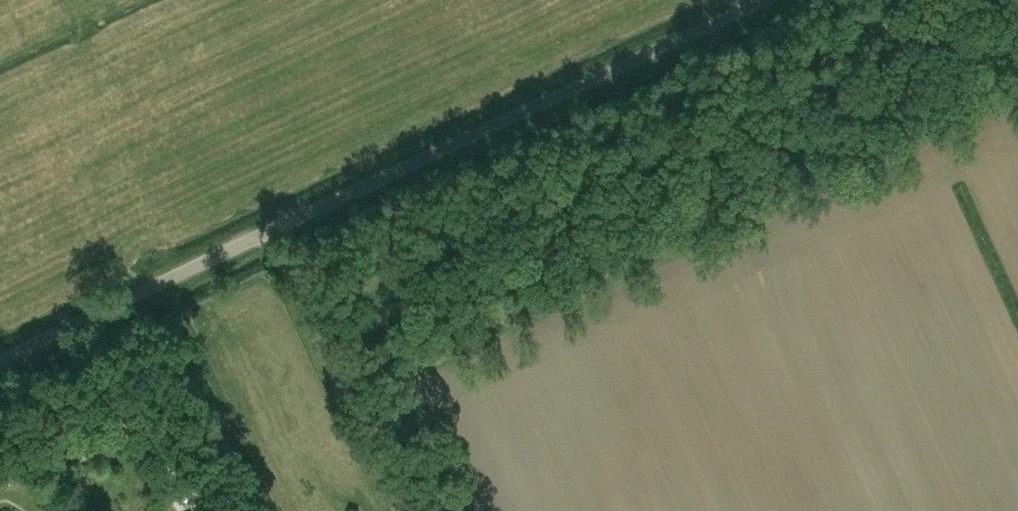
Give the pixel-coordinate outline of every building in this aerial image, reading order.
[(6,471),(4,478),(10,483),(17,480),(19,473),(13,468),(6,471)]
